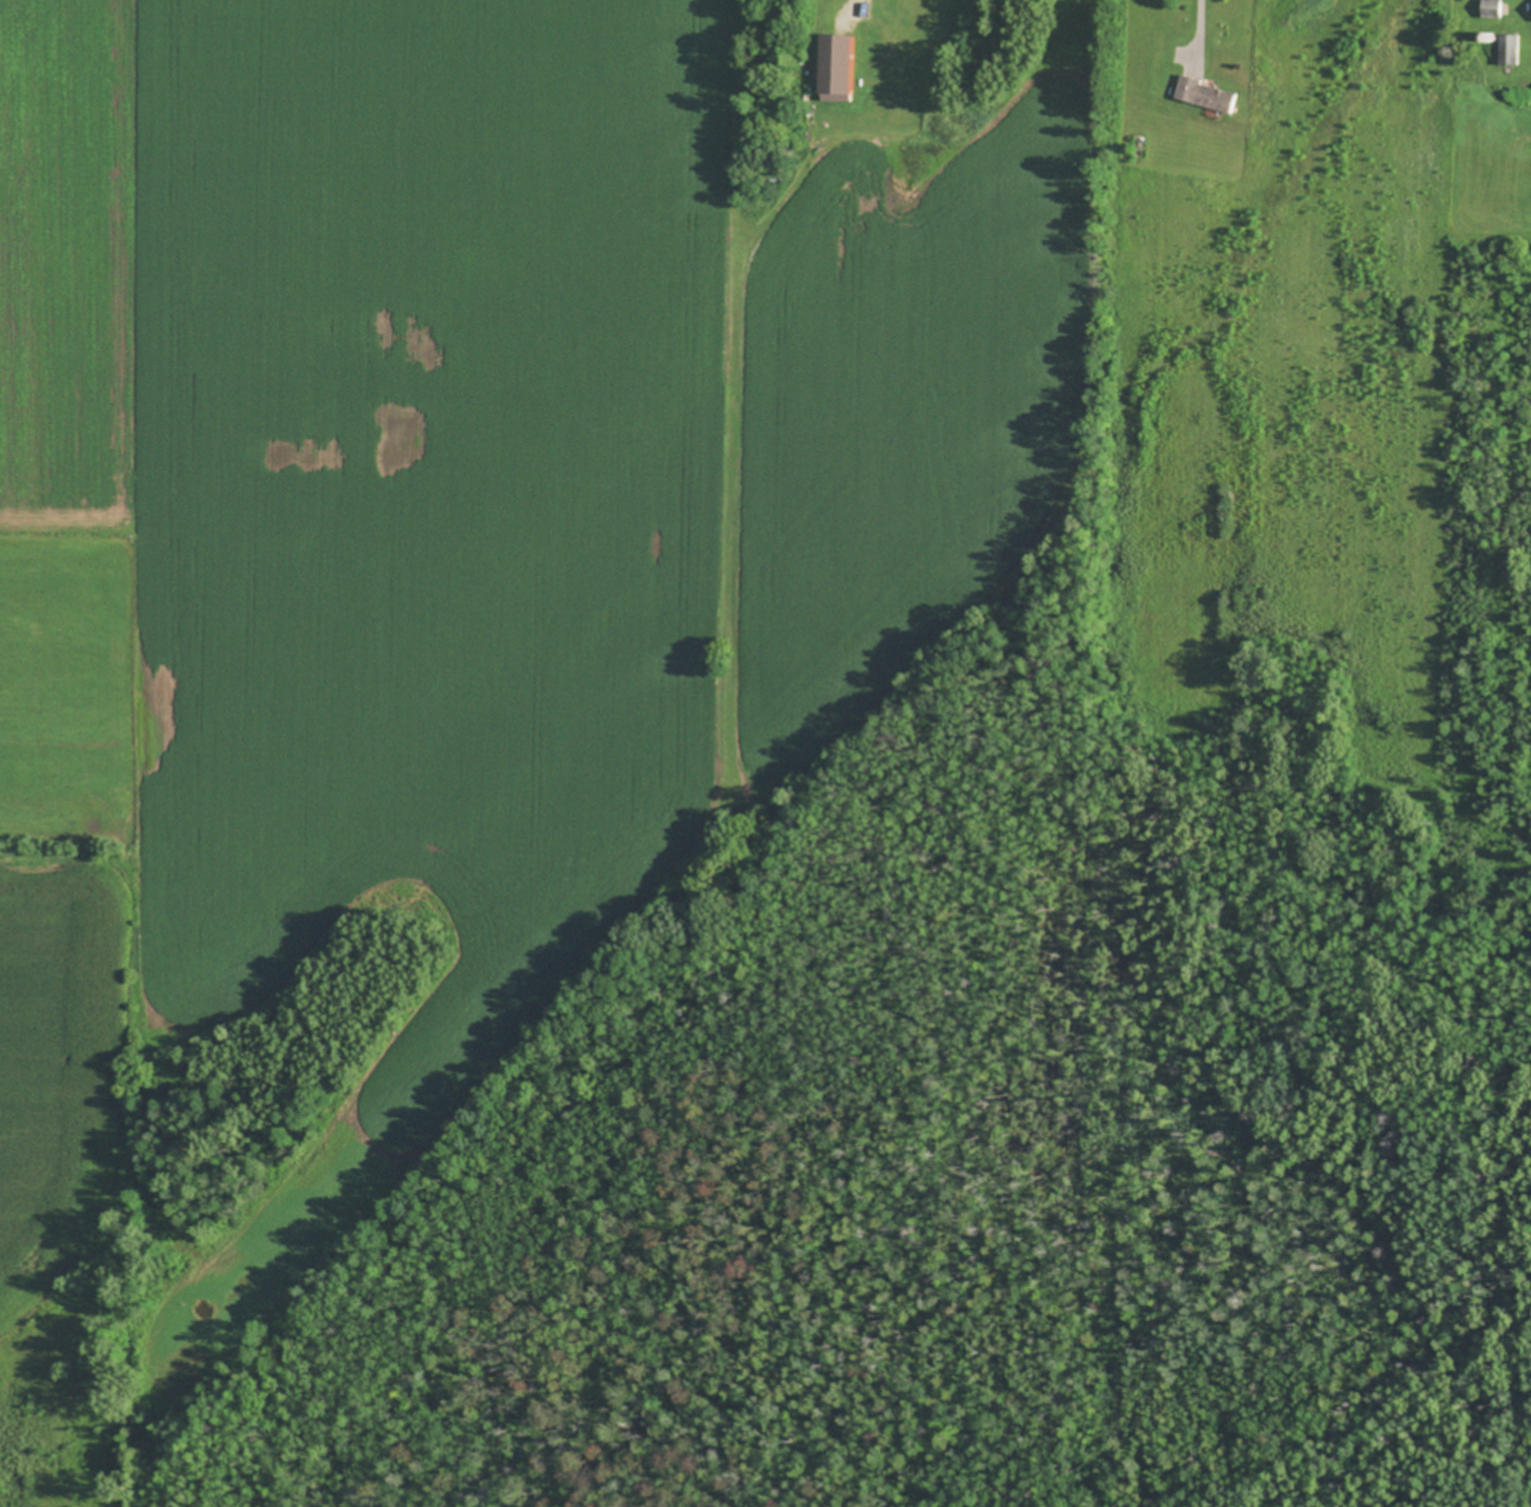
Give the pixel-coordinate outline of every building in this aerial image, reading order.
[(1485,16),(1486,0),(1504,0),(1503,17),(1485,16)] [(1491,30),(1492,30),(1493,31),(1494,31),(1495,32),(1496,33),(1496,34),(1496,35),(1496,36),(1496,37),(1496,38),(1495,39),(1494,40),(1493,40),(1492,41),(1491,41),(1490,41),(1490,40),(1489,40),(1488,39),(1487,39),(1487,38),(1486,37),(1486,36),(1486,35),(1486,34),(1487,33),(1487,32),(1488,32),(1489,31),(1490,31),(1490,30),(1491,30)] [(826,100),(858,101),(860,34),(828,33),(826,100)] [(1521,35),(1520,64),(1502,63),(1502,35),(1521,35)] [(1241,93),(1235,112),(1180,96),(1186,74),(1205,79),(1204,82),(1241,93)]
